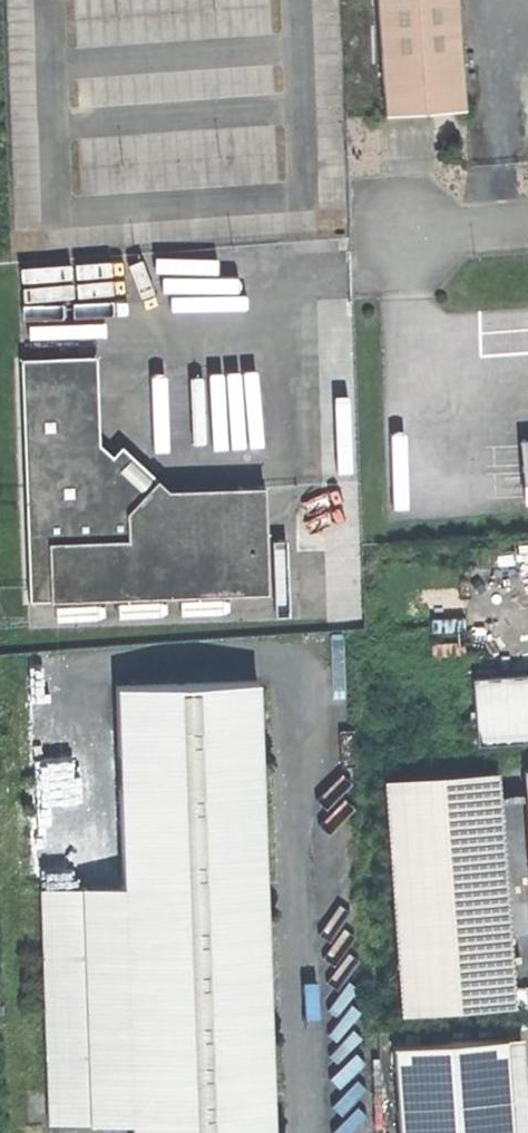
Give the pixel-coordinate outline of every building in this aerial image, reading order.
[(382,111),(444,107),(469,105),(464,0),(375,0),(382,111)] [(19,362),(30,601),(256,591),(251,484),(150,488),(123,464),(101,444),(97,359),(19,362)] [(474,669),(478,741),(527,737),(527,665),(474,669)] [(242,685),(112,691),(120,886),(38,890),(49,1121),(103,1119),(131,1117),(132,1132),(263,1132),(256,997),(242,685)] [(444,771),(386,775),(402,1006),(460,1003),(517,1000),(498,767),(444,771)] [(393,1041),(399,1132),(522,1132),(516,1032),(393,1041)]
